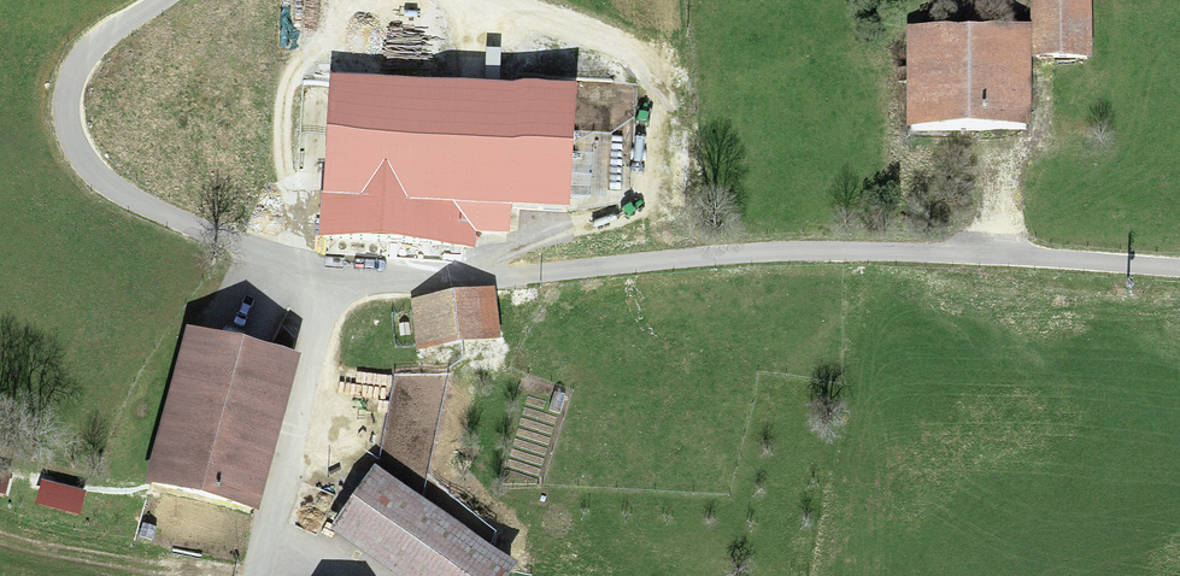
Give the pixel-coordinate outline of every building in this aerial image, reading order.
[(1037,61),(1099,60),(1099,0),(1037,0),(1037,61)] [(1032,27),(908,27),(908,132),(1033,132),(1032,27)] [(602,84),(340,71),(334,199),(321,198),(318,247),(472,255),(473,244),(510,246),(511,212),(596,215),(602,84)] [(498,289),(419,298),(426,351),(505,342),(498,289)] [(307,359),(196,329),(151,491),(262,521),(307,359)] [(384,470),(333,541),(382,575),(521,575),(525,569),(384,470)]
